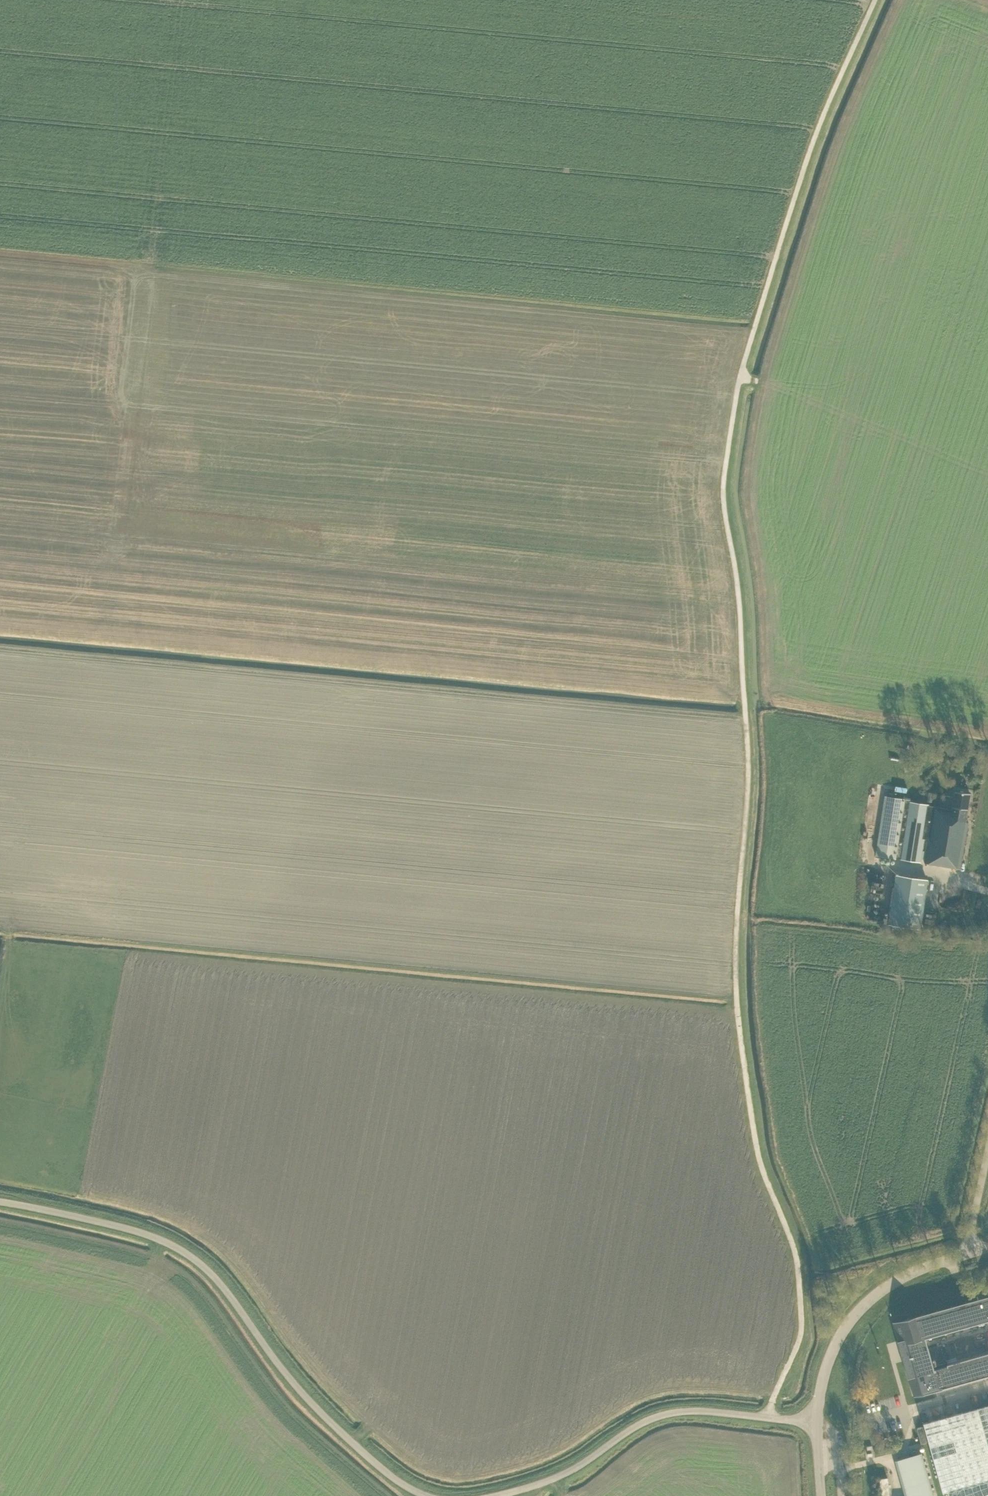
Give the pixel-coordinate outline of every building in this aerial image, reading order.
[(930,804),(910,801),(911,799),(886,795),(875,854),(920,862),(924,838),(928,839),(924,862),(960,869),(968,823),(966,822),(970,794),(955,791),(952,809),(934,806),(932,816),(928,815),(930,804)] [(897,875),(889,924),(920,929),(927,879),(897,875)] [(980,1291),(987,1321),(987,1288),(980,1291)] [(929,1347),(929,1344),(929,1343),(926,1344),(924,1344),(922,1344),(920,1335),(900,1341),(910,1374),(912,1382),(913,1385),(915,1393),(987,1373),(987,1331),(929,1347)] [(867,1336),(867,1350),(878,1350),(879,1337),(867,1336)] [(871,1360),(870,1360),(869,1373),(879,1373),(880,1355),(871,1355),(871,1360)] [(923,1423),(943,1492),(948,1491),(949,1495),(987,1495),(987,1405),(923,1423)] [(907,1495),(934,1495),(922,1453),(897,1460),(907,1495)] [(890,1477),(881,1477),(882,1495),(891,1495),(890,1477)]
